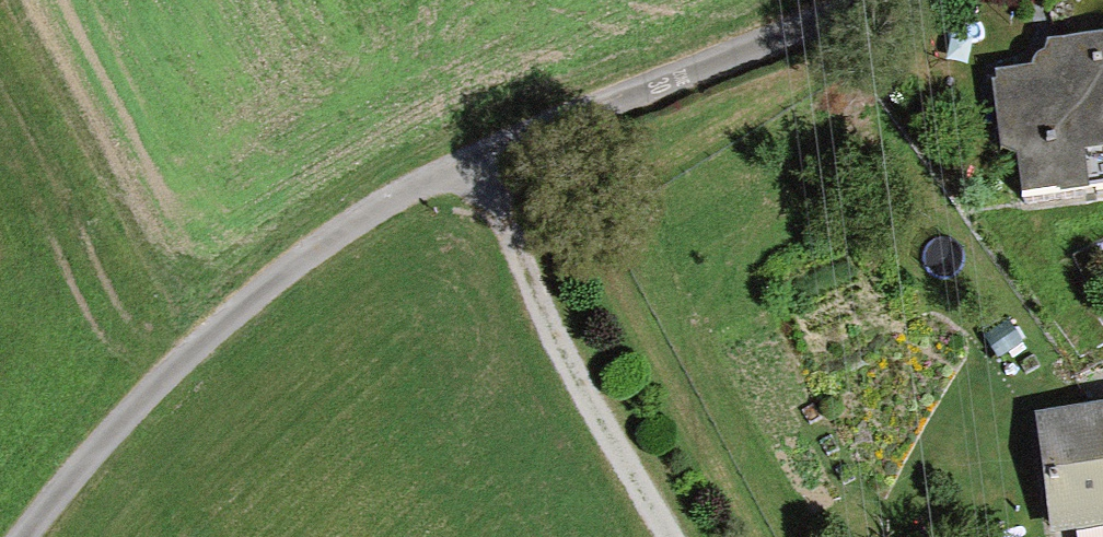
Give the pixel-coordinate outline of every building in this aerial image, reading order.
[(1040,34),(1042,56),(989,60),(997,150),(1020,148),(1024,193),(1091,187),(1087,143),(1102,141),(1102,29),(1040,34)] [(1032,412),(1047,525),(1102,518),(1102,403),(1032,412)]
